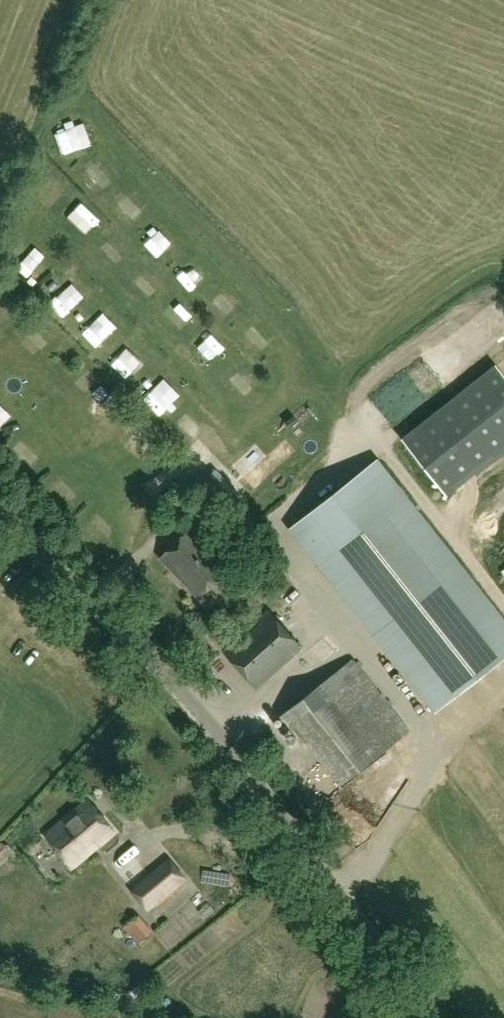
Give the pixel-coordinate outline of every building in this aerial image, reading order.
[(58,125),(64,149),(75,146),(69,122),(58,125)] [(71,212),(86,227),(100,213),(85,198),(71,212)] [(143,236),(160,254),(181,234),(164,216),(143,236)] [(192,288),(202,280),(187,262),(177,269),(192,288)] [(47,294),(62,310),(79,294),(64,278),(47,294)] [(181,292),(164,307),(182,328),(199,313),(181,292)] [(102,340),(109,321),(90,314),(83,333),(102,340)] [(219,361),(232,343),(210,327),(197,344),(219,361)] [(131,377),(144,361),(126,347),(113,362),(131,377)] [(496,364),(402,439),(447,495),(503,450),(503,374),(496,364)] [(146,396),(162,412),(177,398),(161,382),(146,396)] [(112,410),(116,397),(102,392),(97,405),(112,410)] [(290,420),(306,440),(321,429),(306,408),(290,420)] [(189,432),(191,414),(176,412),(173,430),(189,432)] [(20,456),(31,462),(38,450),(26,443),(20,456)] [(503,657),(503,619),(377,459),(290,528),(435,712),(503,657)] [(198,596),(227,569),(190,531),(160,557),(198,596)] [(257,689),(302,648),(269,610),(224,651),(257,689)] [(341,786),(410,732),(353,659),(281,715),(300,739),(303,737),(341,786)] [(73,866),(113,832),(88,801),(47,835),(73,866)] [(0,848),(0,863),(0,864),(14,851),(6,842),(0,848)] [(148,907),(183,878),(168,860),(133,888),(148,907)] [(212,888),(235,893),(238,880),(214,875),(212,888)] [(130,927),(143,945),(158,935),(146,917),(130,927)] [(120,954),(114,962),(129,973),(135,966),(120,954)]
